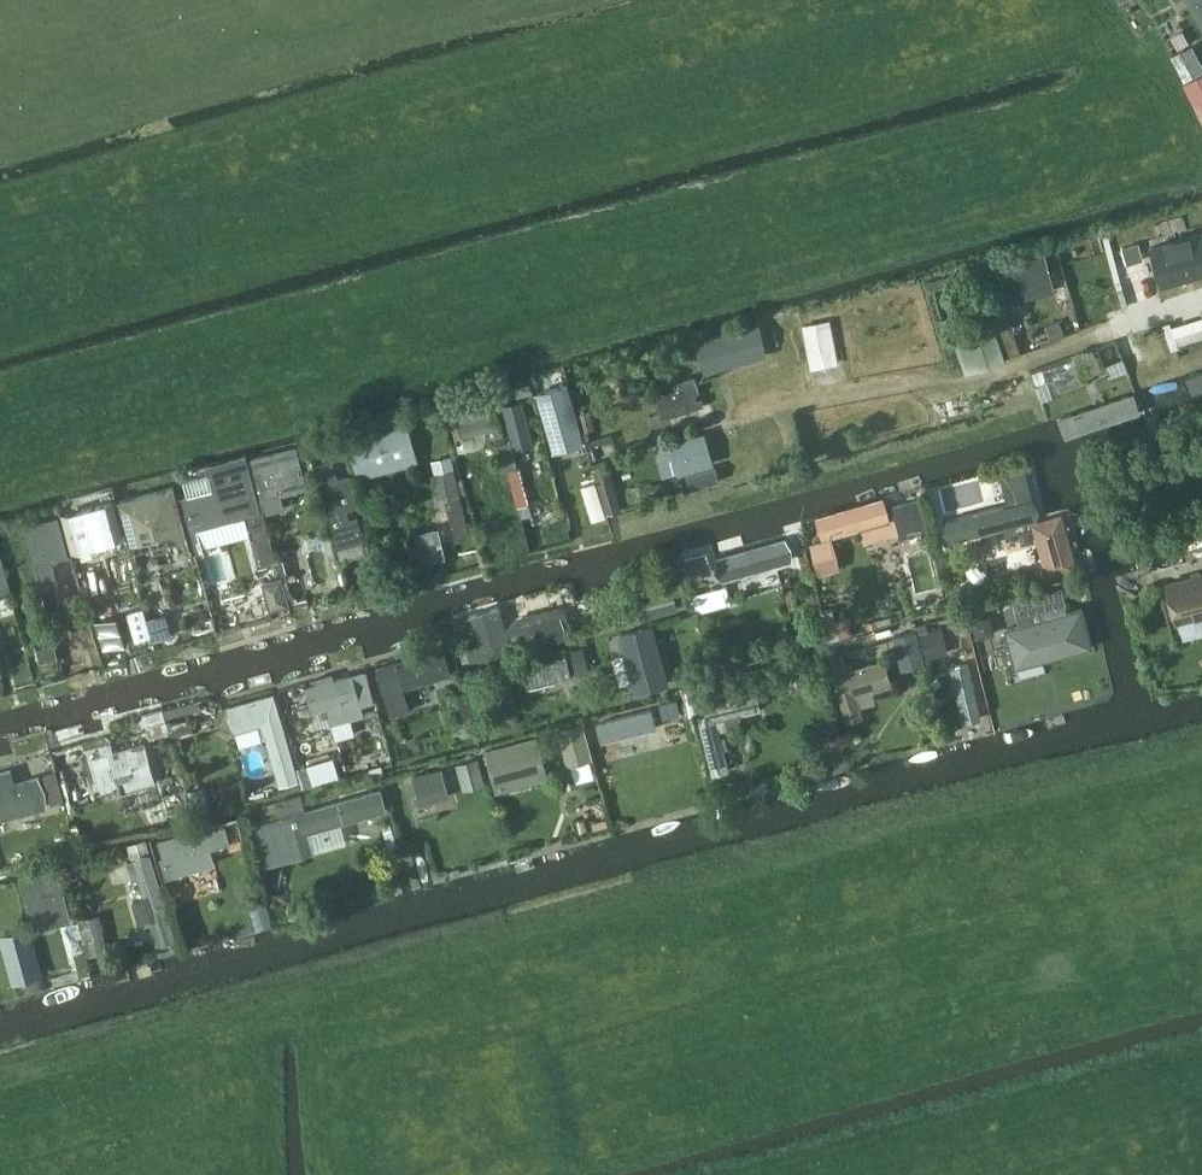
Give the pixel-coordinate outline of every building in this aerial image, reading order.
[(1201,29),(1201,0),(1184,0),(1201,29)] [(1172,56),(1171,57),(1184,83),(1201,73),(1201,62),(1193,45),(1172,56)] [(1184,83),(1201,119),(1201,73),(1184,83)] [(1152,245),(1163,282),(1201,271),(1201,231),(1152,245)] [(1139,242),(1123,247),(1128,263),(1144,259),(1139,242)] [(1005,305),(1056,291),(1045,249),(994,262),(1005,305)] [(992,315),(952,327),(966,373),(1006,360),(992,315)] [(1049,337),(1041,340),(1043,347),(1055,343),(1054,340),(1066,336),(1060,319),(1045,324),(1049,337)] [(802,326),(811,369),(833,365),(831,355),(836,354),(830,320),(802,326)] [(760,321),(697,338),(706,371),(769,354),(760,321)] [(1125,358),(1118,340),(1096,348),(1103,366),(1125,358)] [(1194,371),(1198,385),(1201,383),(1201,368),(1194,371)] [(660,418),(705,406),(696,373),(651,386),(660,418)] [(568,383),(538,391),(555,452),(584,443),(568,383)] [(489,441),(505,436),(496,408),(502,406),(498,392),(478,398),(477,395),(447,404),(452,421),(457,440),(463,438),(467,449),(490,442),(489,441)] [(1138,414),(1132,395),(1056,420),(1062,439),(1138,414)] [(516,449),(534,444),(522,399),(503,405),(516,449)] [(592,408),(579,412),(584,430),(597,427),(592,408)] [(348,438),(359,478),(420,462),(410,422),(348,438)] [(662,480),(714,464),(705,432),(652,448),(662,480)] [(517,466),(510,437),(495,440),(502,469),(517,466)] [(264,510),(266,520),(281,516),(286,509),(280,486),(306,479),(296,446),(248,459),(262,511),(264,510)] [(262,511),(248,459),(247,455),(206,465),(208,473),(183,480),(187,495),(183,496),(197,552),(251,538),(258,564),(276,560),(266,520),(264,510),(262,511)] [(339,476),(334,458),(315,462),(337,546),(365,539),(358,514),(351,516),(349,509),(358,506),(350,473),(339,476)] [(622,510),(608,463),(593,467),(608,515),(622,510)] [(518,506),(530,503),(520,465),(508,469),(518,506)] [(686,474),(691,490),(720,482),(716,465),(686,474)] [(952,538),(1038,518),(1040,505),(1033,498),(1025,466),(1000,471),(1007,503),(946,517),(944,530),(952,538)] [(437,472),(431,473),(442,518),(448,516),(454,541),(471,537),(455,467),(437,472)] [(175,495),(122,508),(132,545),(184,532),(175,495)] [(923,496),(891,505),(900,538),(932,529),(923,496)] [(817,518),(823,539),(890,518),(884,498),(817,518)] [(114,503),(69,514),(79,547),(122,536),(114,503)] [(1078,566),(1062,513),(1031,523),(1047,575),(1078,566)] [(61,589),(52,561),(71,556),(58,514),(24,524),(44,594),(61,589)] [(438,527),(414,532),(421,563),(445,557),(438,527)] [(715,569),(723,579),(792,560),(793,547),(786,537),(716,557),(715,569)] [(833,537),(825,539),(812,543),(821,573),(841,568),(833,537)] [(13,592),(0,548),(0,596),(13,592)] [(807,551),(798,554),(803,571),(812,569),(807,551)] [(691,579),(714,571),(707,552),(684,560),(691,579)] [(283,554),(277,555),(283,578),(290,608),(308,603),(309,603),(308,598),(295,601),(289,580),(297,578),(296,572),(288,574),(283,554)] [(1176,623),(1201,616),(1201,571),(1165,581),(1176,623)] [(283,578),(262,583),(271,613),(290,608),(283,578)] [(678,609),(671,584),(639,592),(646,618),(678,609)] [(727,585),(710,590),(714,608),(731,603),(727,585)] [(1014,600),(1018,617),(1067,605),(1062,587),(1014,600)] [(471,660),(567,636),(566,631),(571,622),(568,610),(559,605),(515,616),(510,624),(507,625),(502,606),(467,615),(473,639),(466,641),(471,660)] [(143,606),(127,610),(135,639),(151,635),(143,606)] [(1094,645),(1083,606),(1005,628),(1016,667),(1094,645)] [(828,636),(852,629),(847,612),(823,619),(828,636)] [(49,618),(31,623),(41,664),(59,659),(49,618)] [(619,632),(635,693),(670,684),(654,623),(619,632)] [(892,637),(902,670),(926,663),(917,630),(892,637)] [(934,630),(920,633),(926,657),(940,653),(934,630)] [(583,643),(570,646),(576,673),(590,670),(583,643)] [(405,689),(453,675),(444,647),(377,667),(391,714),(411,708),(405,689)] [(864,717),(857,694),(892,685),(885,658),(848,668),(843,651),(827,655),(845,722),(864,717)] [(572,676),(566,652),(523,663),(529,688),(572,676)] [(964,722),(981,718),(968,663),(964,664),(961,662),(957,663),(956,666),(951,667),(964,722)] [(376,700),(367,669),(335,677),(334,672),(315,678),(316,682),(306,685),(313,711),(328,707),(333,722),(363,714),(361,704),(376,700)] [(473,689),(458,693),(467,729),(482,726),(473,689)] [(299,779),(274,691),(228,704),(236,730),(262,722),(280,784),(299,779)] [(762,708),(757,692),(711,703),(700,722),(713,773),(730,770),(720,729),(743,722),(742,713),(762,708)] [(664,719),(682,714),(677,698),(659,703),(664,719)] [(163,707),(143,712),(151,738),(153,737),(165,732),(165,733),(170,732),(163,707)] [(169,723),(173,738),(195,731),(190,716),(169,723)] [(635,730),(638,744),(686,731),(683,717),(635,730)] [(568,765),(594,758),(584,721),(558,728),(568,765)] [(838,725),(811,734),(824,774),(851,766),(838,725)] [(496,791),(549,777),(537,734),(485,748),(496,791)] [(101,755),(93,758),(98,775),(103,794),(119,790),(120,793),(157,783),(145,742),(114,751),(112,740),(98,744),(101,755)] [(307,764),(313,784),(340,775),(334,755),(307,764)] [(464,790),(486,784),(479,757),(457,764),(464,790)] [(413,775),(421,804),(451,796),(443,767),(413,775)] [(11,768),(0,771),(0,819),(49,806),(40,775),(15,782),(11,768)] [(52,803),(65,800),(57,770),(44,774),(52,803)] [(205,785),(189,789),(196,816),(212,812),(205,785)] [(282,816),(251,824),(263,866),(315,852),(309,831),(388,810),(381,787),(307,808),(303,796),(278,803),(282,816)] [(158,842),(168,879),(213,866),(209,852),(242,843),(235,820),(201,830),(158,842)] [(391,822),(382,825),(386,836),(395,834),(391,822)] [(395,834),(386,836),(390,848),(398,846),(395,834)] [(128,843),(132,857),(151,852),(147,837),(128,843)] [(151,918),(157,943),(174,938),(151,852),(132,857),(126,858),(131,879),(140,877),(144,895),(133,898),(139,921),(151,918)] [(33,929),(71,920),(58,868),(20,877),(33,929)] [(106,950),(98,914),(80,918),(88,954),(106,950)] [(0,935),(0,937),(13,984),(44,975),(30,926),(0,935)]
